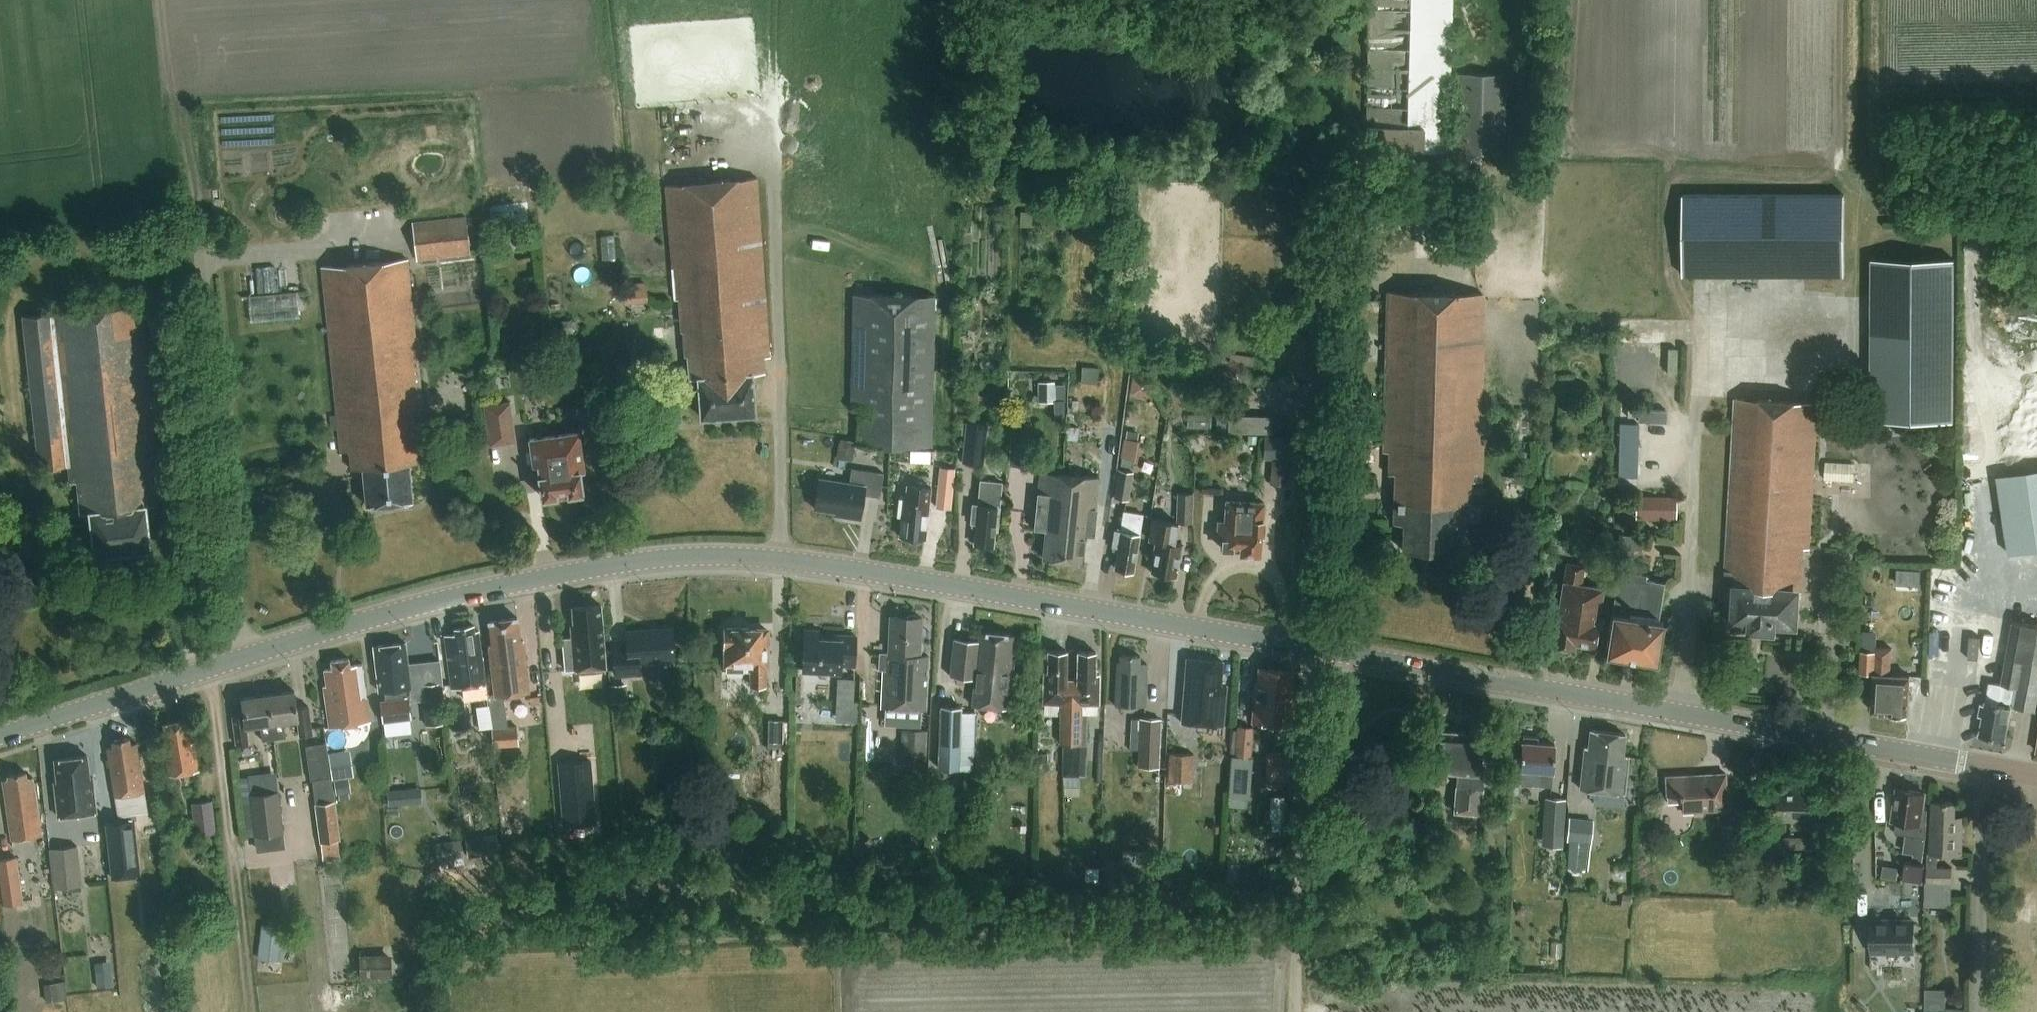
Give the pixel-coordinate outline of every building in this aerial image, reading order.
[(1367,152),(1450,153),(1505,154),(1507,75),(1457,74),(1455,147),(1451,147),(1453,74),(1454,0),(1370,0),(1367,152)] [(767,360),(773,359),(758,180),(668,187),(678,314),(682,314),(683,333),(687,333),(689,349),(691,349),(694,380),(700,380),(704,419),(758,415),(755,376),(768,375),(767,360)] [(975,192),(976,183),(967,183),(966,192),(975,192)] [(990,200),(990,187),(977,186),(977,199),(990,200)] [(1684,275),(1844,275),(1844,194),(1683,195),(1684,275)] [(1021,212),(1020,226),(1031,227),(1032,212),(1021,212)] [(1049,213),(1049,227),(1051,227),(1063,228),(1064,214),(1049,213)] [(418,261),(419,261),(471,255),(466,217),(413,223),(418,261)] [(1955,421),(1956,259),(1873,258),(1872,421),(1955,421)] [(422,412),(426,412),(411,260),(324,269),(344,456),(351,455),(353,469),(366,468),(370,508),(415,503),(412,467),(422,466),(419,433),(424,432),(422,412)] [(622,281),(622,301),(647,300),(646,279),(622,281)] [(1474,481),(1480,481),(1484,293),(1389,291),(1385,451),(1390,451),(1390,473),(1395,473),(1394,522),(1404,522),(1404,549),(1454,550),(1455,524),(1463,524),(1463,503),(1473,504),(1474,481)] [(280,294),(256,293),(255,304),(280,305),(280,294)] [(933,448),(936,298),(855,296),(852,411),(860,411),(859,446),(933,448)] [(966,307),(976,307),(976,297),(966,297),(966,307)] [(157,505),(162,485),(142,304),(25,317),(42,472),(71,468),(73,485),(81,484),(85,515),(94,514),(98,555),(152,549),(147,506),(157,505)] [(573,320),(562,320),(563,334),(573,334),(573,320)] [(1231,354),(1230,362),(1255,365),(1256,357),(1231,354)] [(1097,383),(1098,368),(1083,367),(1082,382),(1097,383)] [(1039,382),(1039,402),(1054,402),(1054,382),(1039,382)] [(1812,548),(1820,401),(1737,396),(1727,572),(1734,586),(1736,586),(1735,599),(1738,599),(1736,627),(1776,629),(1777,621),(1797,623),(1799,590),(1803,591),(1806,547),(1812,548)] [(491,447),(518,443),(512,402),(485,405),(491,447)] [(1635,417),(1636,409),(1628,409),(1628,417),(1635,417)] [(1666,423),(1667,410),(1639,409),(1638,421),(1666,423)] [(1228,433),(1273,435),(1274,417),(1229,415),(1228,433)] [(985,464),(989,423),(968,421),(963,462),(985,464)] [(1618,477),(1619,477),(1638,477),(1639,424),(1619,423),(1618,477)] [(583,473),(588,473),(583,434),(533,440),(536,467),(541,466),(545,499),(585,495),(583,473)] [(1031,466),(1031,436),(1010,435),(1010,465),(1031,466)] [(1247,435),(1247,444),(1258,444),(1258,436),(1247,435)] [(1302,462),(1303,438),(1266,436),(1265,460),(1271,460),(1290,461),(1302,462)] [(839,438),(837,454),(853,456),(855,440),(839,438)] [(1137,460),(1140,441),(1125,438),(1121,457),(1137,460)] [(1288,485),(1290,461),(1271,460),(1270,484),(1288,485)] [(1930,460),(1922,465),(1927,472),(1934,467),(1930,460)] [(1825,461),(1824,479),(1854,481),(1855,463),(1825,461)] [(1119,469),(1115,497),(1130,499),(1134,471),(1119,469)] [(884,475),(877,474),(853,470),(850,485),(820,480),(816,509),(845,514),(845,518),(861,520),(865,496),(880,499),(884,475)] [(1039,492),(1035,528),(1048,530),(1045,558),(1060,560),(1083,562),(1086,534),(1094,535),(1101,477),(1065,474),(1043,471),(1040,492),(1039,492)] [(1999,477),(2011,556),(2036,552),(2036,472),(1999,477)] [(1002,496),(1003,482),(982,479),(979,506),(974,505),(972,522),(978,523),(976,543),(994,545),(1000,496),(1002,496)] [(940,480),(937,510),(951,511),(954,481),(940,480)] [(927,541),(931,489),(909,487),(908,502),(900,501),(899,519),(902,519),(901,539),(927,541)] [(1193,491),(1178,491),(1177,521),(1193,521),(1193,491)] [(1677,518),(1678,497),(1637,496),(1636,517),(1677,518)] [(1263,533),(1265,502),(1228,499),(1226,521),(1225,521),(1223,548),(1242,549),(1242,551),(1260,552),(1261,533),(1263,533)] [(1142,535),(1145,514),(1126,511),(1122,530),(1117,529),(1114,545),(1121,546),(1117,567),(1135,570),(1141,535),(1142,535)] [(1154,519),(1151,540),(1156,541),(1154,553),(1156,553),(1153,572),(1177,576),(1180,560),(1182,560),(1185,544),(1176,542),(1179,523),(1154,519)] [(1620,547),(1645,551),(1646,539),(1621,535),(1620,547)] [(1599,617),(1604,587),(1582,584),(1585,565),(1568,562),(1565,581),(1564,581),(1558,618),(1557,617),(1553,641),(1574,645),(1575,641),(1593,644),(1598,617),(1599,617)] [(2036,700),(2036,570),(1993,562),(1984,616),(2012,621),(2006,655),(2008,656),(2003,684),(1990,682),(1986,703),(1983,702),(1980,715),(1984,716),(1980,735),(2005,740),(2012,705),(2035,710),(2036,700)] [(1659,619),(1665,582),(1646,579),(1647,574),(1633,572),(1632,577),(1620,575),(1614,612),(1613,612),(1606,653),(1658,661),(1664,620),(1659,619)] [(602,604),(574,606),(575,621),(573,624),(574,637),(566,638),(568,668),(607,665),(602,604)] [(911,614),(907,616),(890,615),(889,653),(880,653),(879,670),(883,670),(881,706),(927,708),(929,654),(921,654),(921,651),(923,648),(924,643),(921,639),(923,617),(919,617),(916,614),(911,614)] [(490,639),(496,693),(489,694),(490,700),(492,721),(507,719),(504,692),(531,689),(525,639),(521,639),(519,616),(491,620),(493,639),(490,639)] [(453,688),(487,683),(480,630),(476,631),(475,624),(457,627),(457,633),(446,634),(453,688)] [(640,662),(677,659),(674,626),(629,630),(630,646),(614,647),(617,674),(641,672),(640,662)] [(767,684),(768,627),(750,627),(750,626),(728,626),(728,630),(726,633),(726,638),(728,642),(728,670),(752,670),(752,683),(767,684)] [(856,664),(858,635),(835,634),(835,638),(820,637),(821,629),(806,628),(804,667),(842,670),(842,663),(856,664)] [(1011,707),(1016,657),(1013,656),(1015,634),(982,631),(981,641),(956,638),(952,675),(977,677),(974,704),(1011,707)] [(1979,658),(1981,636),(1970,636),(1968,657),(1979,658)] [(410,697),(409,686),(411,686),(406,643),(377,646),(381,689),(385,688),(386,699),(410,697)] [(1909,714),(1912,675),(1892,674),(1894,647),(1878,646),(1878,651),(1862,650),(1860,672),(1875,673),(1872,710),(1891,711),(1891,713),(1909,714)] [(1045,701),(1063,702),(1067,702),(1067,678),(1068,650),(1050,649),(1050,671),(1046,671),(1045,701)] [(1079,679),(1067,678),(1067,702),(1063,702),(1062,741),(1078,742),(1082,742),(1084,702),(1100,703),(1101,673),(1097,673),(1098,651),(1080,650),(1079,679)] [(1147,706),(1148,663),(1141,663),(1141,656),(1122,655),(1121,662),(1118,661),(1117,704),(1147,706)] [(364,698),(367,697),(364,663),(351,665),(350,658),(332,660),(333,667),(326,668),(328,684),(325,684),(329,724),(366,720),(364,698)] [(1224,725),(1227,686),(1221,686),(1223,662),(1188,659),(1183,722),(1224,725)] [(1255,684),(1252,721),(1292,725),(1295,688),(1289,687),(1291,671),(1261,668),(1260,684),(1255,684)] [(443,682),(421,685),(426,725),(448,722),(443,682)] [(627,684),(611,685),(613,703),(628,702),(627,684)] [(269,694),(275,738),(286,736),(284,720),(298,718),(300,734),(312,733),(308,705),(298,706),(296,690),(269,694)] [(263,739),(275,738),(269,694),(243,697),(245,713),(234,715),(237,743),(249,741),(246,726),(261,724),(263,739)] [(410,697),(386,699),(382,700),(384,720),(412,717),(410,697)] [(858,705),(837,704),(836,721),(858,721),(858,705)] [(942,706),(939,767),(959,768),(974,769),(976,733),(977,712),(962,711),(962,707),(942,706)] [(1161,750),(1162,718),(1140,717),(1139,750),(1161,750)] [(171,773),(200,769),(196,739),(192,740),(189,718),(166,721),(169,744),(167,744),(171,773)] [(772,719),(771,746),(786,746),(786,719),(772,719)] [(493,728),(494,744),(519,743),(518,726),(508,727),(493,728)] [(1251,756),(1253,727),(1238,726),(1236,755),(1251,756)] [(928,730),(902,728),(900,766),(926,767),(928,730)] [(1481,812),(1484,771),(1479,771),(1482,732),(1434,728),(1432,768),(1457,770),(1455,810),(1481,812)] [(1624,756),(1627,733),(1592,729),(1590,751),(1586,751),(1582,787),(1596,789),(1625,792),(1629,756),(1624,756)] [(1539,741),(1539,736),(1524,734),(1524,740),(1522,740),(1519,783),(1552,786),(1555,742),(1539,741)] [(117,795),(146,790),(138,741),(132,742),(131,736),(113,739),(114,745),(109,746),(117,795)] [(1078,742),(1062,741),(1061,776),(1077,777),(1078,742)] [(1267,749),(1265,779),(1287,780),(1289,750),(1267,749)] [(1193,782),(1194,754),(1171,753),(1169,780),(1193,782)] [(60,816),(98,811),(94,776),(91,777),(88,754),(55,759),(58,780),(56,781),(60,816)] [(591,761),(560,763),(565,826),(596,824),(591,761)] [(44,835),(41,813),(35,776),(29,777),(28,770),(10,773),(11,778),(4,779),(14,839),(44,835)] [(1683,810),(1729,808),(1727,772),(1667,775),(1668,801),(1683,801),(1683,810)] [(335,800),(332,777),(313,780),(316,802),(335,800)] [(349,778),(334,780),(336,794),(351,792),(349,778)] [(1065,794),(1079,794),(1079,778),(1065,778),(1065,794)] [(1914,851),(1913,859),(1905,859),(1904,878),(1925,879),(1926,860),(1926,849),(1929,809),(1923,808),(1925,791),(1898,787),(1893,821),(1897,821),(1896,831),(1907,833),(1905,846),(1904,850),(1914,851)] [(1842,829),(1842,804),(1814,804),(1815,788),(1769,788),(1768,819),(1813,819),(1813,828),(1842,829)] [(281,790),(253,793),(256,820),(284,818),(281,790)] [(1271,795),(1271,829),(1284,829),(1284,795),(1271,795)] [(1563,847),(1566,797),(1546,796),(1542,846),(1563,847)] [(197,835),(218,833),(214,800),(193,803),(197,835)] [(335,800),(316,802),(321,841),(337,839),(338,839),(340,839),(335,800)] [(1964,853),(1965,817),(1957,817),(1957,802),(1933,802),(1932,853),(1929,852),(1929,881),(1953,881),(1954,867),(1938,867),(1938,853),(1964,853)] [(141,873),(135,815),(107,820),(114,876),(141,873)] [(1590,859),(1592,840),(1593,819),(1569,817),(1567,841),(1569,841),(1568,857),(1590,859)] [(337,839),(321,841),(323,859),(340,857),(338,839),(337,839)] [(84,885),(80,845),(52,848),(56,888),(84,885)] [(465,865),(463,848),(437,851),(439,868),(465,865)] [(1123,850),(1120,878),(1151,881),(1153,853),(1123,850)] [(1228,853),(1227,863),(1239,863),(1239,853),(1228,853)] [(24,902),(18,857),(0,859),(0,866),(6,904),(24,902)] [(1883,865),(1882,877),(1897,879),(1899,868),(1883,865)] [(1085,867),(1085,881),(1094,881),(1094,867),(1085,867)] [(1621,893),(1620,904),(1629,905),(1630,893),(1621,893)] [(148,924),(163,922),(161,906),(146,908),(148,924)] [(1914,949),(1914,920),(1873,920),(1872,950),(1914,949)] [(284,927),(262,925),(259,944),(282,946),(284,927)] [(392,954),(361,954),(361,978),(392,978),(392,954)] [(111,961),(94,963),(97,987),(114,985),(111,961)] [(64,981),(43,984),(45,1002),(67,999),(64,981)] [(1926,987),(1926,1006),(1947,1006),(1947,987),(1926,987)]
